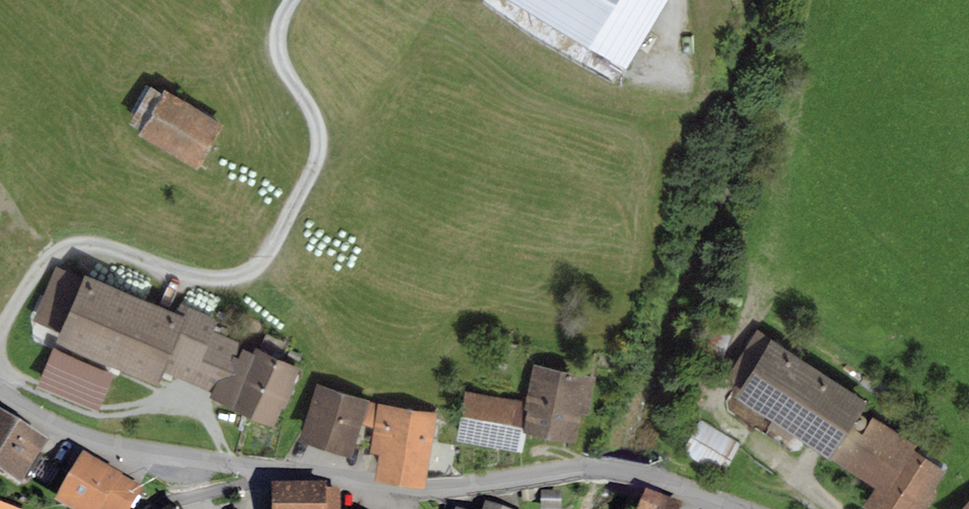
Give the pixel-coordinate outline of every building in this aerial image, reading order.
[(626,70),(668,0),(508,0),(626,70)] [(224,125),(165,89),(161,94),(151,88),(129,123),(140,130),(137,135),(196,171),(224,125)] [(33,320),(60,332),(56,342),(156,385),(162,372),(212,393),(217,381),(227,378),(240,348),(242,343),(214,330),(219,320),(181,303),(176,316),(85,275),(82,279),(56,268),(33,320)] [(867,403),(757,331),(725,380),(739,389),(734,397),(830,460),(852,426),(867,403)] [(217,381),(212,393),(208,398),(272,426),(298,366),(255,348),(253,354),(240,348),(227,378),(217,381)] [(597,378),(533,365),(524,402),(523,408),(528,409),(524,432),(527,432),(575,443),(582,413),(589,414),(597,378)] [(368,400),(316,385),(298,444),(352,457),(355,447),(362,448),(367,425),(361,423),(368,400)] [(524,402),(465,391),(456,441),(523,453),(527,432),(524,432),(528,409),(523,408),(524,402)] [(377,404),(368,400),(361,423),(367,425),(373,427),(370,453),(378,455),(374,480),(425,487),(436,413),(377,404)] [(21,491),(49,444),(0,416),(0,479),(21,491)] [(830,460),(874,489),(862,507),(865,508),(927,508),(937,493),(934,491),(946,472),(913,451),(916,446),(873,417),(862,433),(852,426),(830,460)] [(855,423),(856,425),(856,426),(858,427),(859,428),(861,429),(863,428),(864,427),(865,426),(866,424),(866,423),(866,421),(865,420),(864,418),(862,418),(860,418),(858,418),(857,419),(856,421),(855,423)] [(740,444),(700,421),(683,449),(724,472),(740,444)] [(83,457),(55,507),(59,508),(134,508),(144,491),(83,457)] [(269,486),(270,508),(339,508),(338,490),(325,490),(325,484),(269,486)] [(646,493),(640,508),(682,508),(683,506),(646,493)] [(961,508),(968,508),(968,500),(961,508)]
